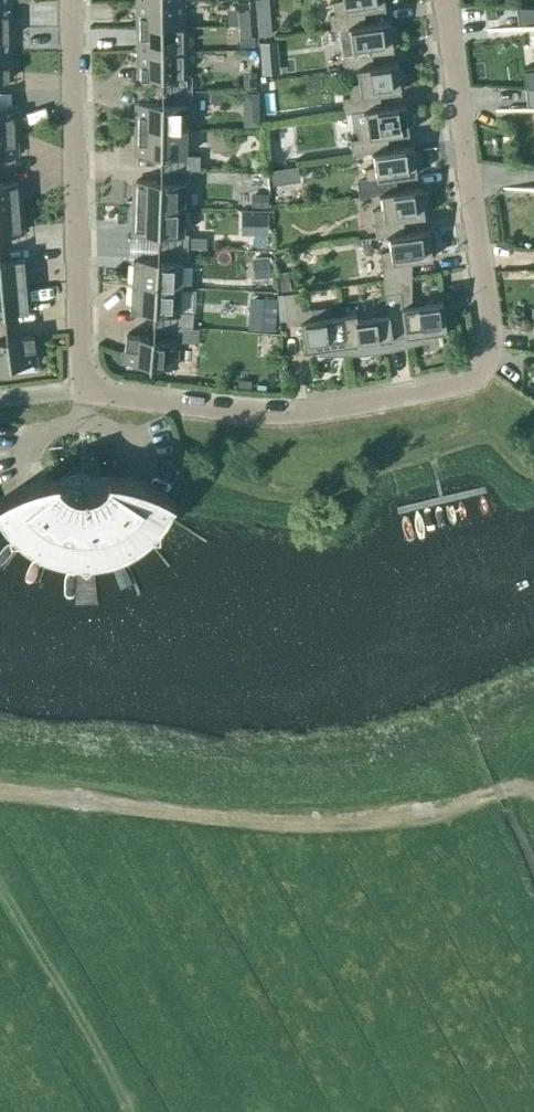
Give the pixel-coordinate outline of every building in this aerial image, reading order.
[(364,24),(364,10),(384,7),(384,8),(385,7),(385,4),(388,4),(388,0),(340,0),(333,2),(335,13),(329,14),(331,29),(339,28),(364,25),(364,24)] [(138,26),(184,26),(183,1),(138,1),(138,26)] [(10,28),(9,2),(0,3),(0,28),(10,28)] [(516,7),(519,25),(487,30),(488,32),(533,25),(533,28),(533,7),(516,7)] [(239,26),(250,25),(249,10),(238,11),(239,26)] [(259,36),(270,35),(269,21),(258,23),(259,36)] [(364,25),(339,28),(345,70),(356,69),(372,66),(372,52),(392,49),(393,49),(393,45),(396,45),(396,25),(390,25),(389,22),(391,22),(391,21),(364,24),(364,25)] [(250,25),(239,26),(240,40),(251,39),(250,25)] [(139,51),(184,51),(184,26),(138,26),(139,51)] [(10,53),(10,28),(0,28),(0,53),(10,53)] [(258,56),(275,54),(273,39),(256,41),(258,56)] [(161,90),(192,90),(192,76),(185,76),(184,51),(139,51),(139,78),(161,77),(161,90)] [(11,79),(10,53),(0,53),(0,79),(11,79)] [(380,108),(380,93),(399,91),(401,91),(400,87),(403,87),(403,67),(398,67),(397,64),(399,64),(398,63),(372,66),(356,69),(356,70),(357,69),(359,82),(349,86),(350,97),(342,98),(345,113),(363,110),(380,108)] [(525,71),(527,88),(533,89),(533,70),(525,71)] [(496,110),(496,112),(533,107),(533,89),(527,88),(525,88),(527,107),(496,110)] [(137,129),(186,130),(186,117),(194,117),(194,104),(192,104),(192,90),(161,90),(162,103),(138,103),(137,129)] [(15,130),(13,104),(0,105),(0,131),(15,130)] [(388,150),(388,135),(407,132),(407,133),(409,133),(408,129),(411,129),(411,109),(405,109),(405,106),(406,106),(406,104),(380,108),(363,110),(364,111),(365,111),(367,124),(357,127),(358,139),(350,140),(352,155),(371,152),(388,150)] [(243,119),(243,126),(259,126),(259,114),(248,114),(243,119)] [(185,155),(186,130),(137,129),(137,155),(161,155),(160,168),(191,169),(199,170),(200,155),(185,155)] [(16,156),(15,130),(0,131),(0,157),(16,156)] [(396,192),(396,191),(396,177),(415,174),(415,175),(417,174),(416,171),(419,171),(419,150),(413,150),(413,148),(414,147),(414,146),(388,150),(371,152),(371,153),(373,153),(375,166),(365,169),(366,177),(356,179),(358,197),(379,194),(396,192)] [(190,184),(191,169),(160,168),(160,182),(136,181),(135,207),(184,208),(185,184),(190,184)] [(20,208),(18,182),(0,182),(0,209),(20,208)] [(274,205),(296,202),(294,183),(272,186),(274,205)] [(379,195),(381,195),(382,208),(372,211),(376,237),(387,236),(404,233),(404,219),(423,216),(424,216),(424,212),(427,212),(427,192),(421,192),(421,189),(422,189),(422,188),(396,191),(396,192),(379,194),(379,195)] [(251,193),(251,207),(268,207),(269,194),(251,193)] [(183,233),(184,208),(135,207),(134,233),(158,234),(157,247),(188,248),(188,234),(183,233)] [(23,235),(20,208),(0,209),(0,235),(23,235)] [(255,213),(255,234),(268,234),(268,213),(255,213)] [(411,276),(412,276),(413,276),(413,275),(412,275),(411,260),(431,258),(432,258),(432,254),(435,254),(435,234),(429,234),(429,231),(430,231),(430,229),(404,233),(387,236),(387,237),(389,236),(390,249),(380,253),(384,279),(411,276)] [(187,262),(188,248),(157,247),(157,260),(145,259),(145,258),(133,258),(131,284),(180,287),(182,262),(187,262)] [(254,279),(270,278),(268,255),(252,257),(254,279)] [(26,285),(24,259),(12,260),(0,261),(0,288),(26,285)] [(288,271),(278,272),(281,291),(291,290),(288,271)] [(411,306),(412,276),(411,276),(384,279),(383,279),(387,310),(402,308),(406,337),(405,337),(406,345),(415,343),(423,341),(432,338),(431,333),(448,331),(448,329),(446,330),(442,302),(411,306)] [(179,312),(180,287),(131,284),(130,311),(142,311),(154,312),(153,325),(183,327),(192,328),(193,313),(179,312)] [(6,326),(5,313),(16,312),(16,313),(29,312),(26,285),(0,288),(0,327),(6,326)] [(346,353),(341,315),(331,317),(330,306),(301,310),(298,291),(283,294),(287,325),(289,325),(289,324),(301,324),(304,349),(303,349),(303,351),(320,348),(320,353),(329,353),(337,354),(346,353)] [(263,296),(261,329),(274,330),(276,298),(276,297),(263,296)] [(396,347),(406,345),(405,337),(406,337),(402,308),(387,310),(388,315),(357,319),(356,313),(341,315),(346,353),(356,353),(366,352),(376,351),(386,349),(396,347)] [(182,342),(183,327),(153,325),(152,338),(128,335),(125,370),(149,372),(149,373),(150,374),(151,365),(175,367),(177,341),(182,342)] [(0,327),(0,367),(10,366),(11,374),(36,371),(31,336),(8,339),(6,326),(0,327)] [(174,501),(175,500),(166,494),(161,490),(154,487),(148,484),(142,481),(135,479),(132,478),(125,477),(119,476),(107,474),(101,474),(95,474),(83,474),(76,474),(69,474),(63,475),(56,476),(49,478),(42,479),(34,481),(30,483),(23,485),(19,487),(12,491),(5,495),(2,498),(0,499),(0,511),(0,512),(4,518),(8,523),(11,526),(15,531),(20,535),(26,539),(31,543),(34,545),(40,548),(46,551),(53,553),(59,555),(66,557),(72,558),(79,558),(86,558),(93,558),(99,557),(106,555),(112,553),(119,551),(125,548),(131,545),(137,542),(142,538),(147,533),(152,529),(155,526),(157,524),(161,518),(165,513),(168,507),(174,501)]
